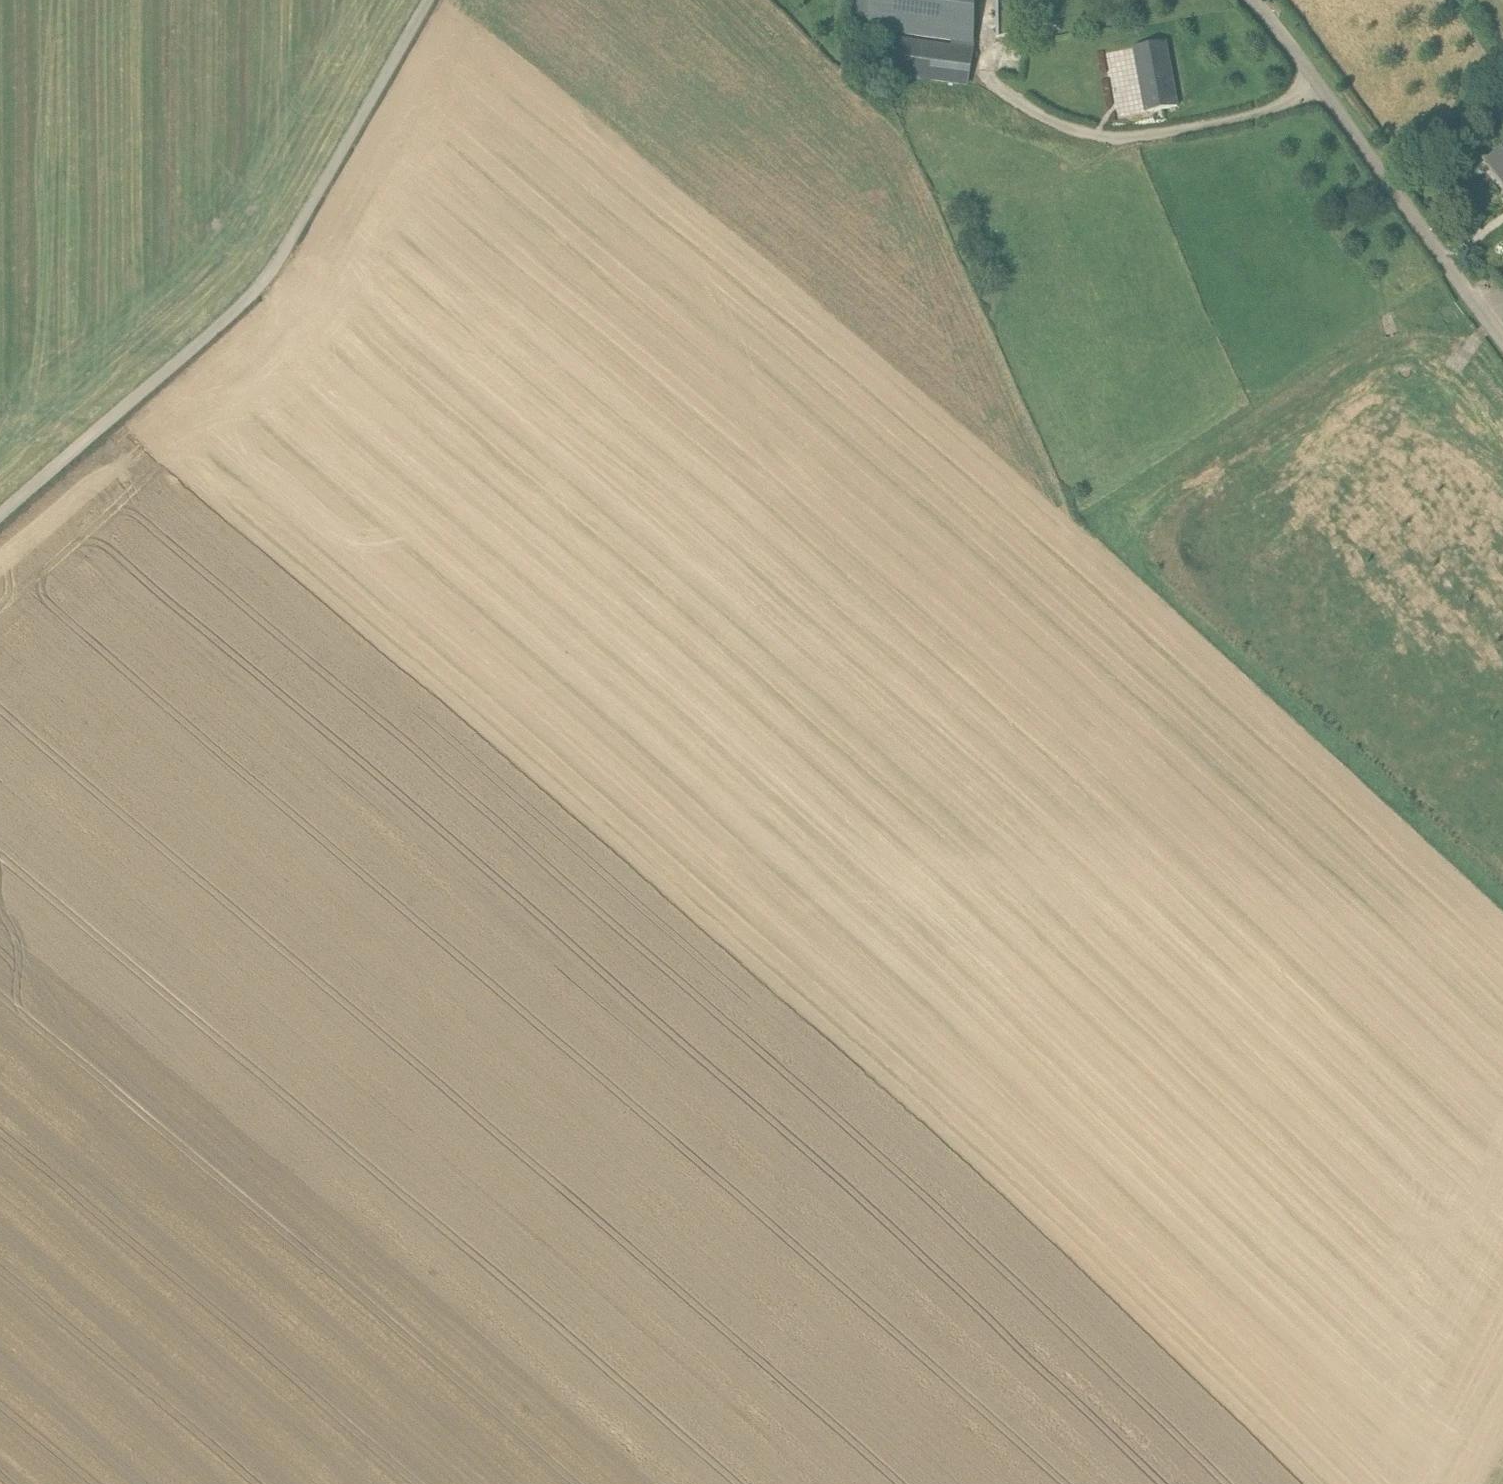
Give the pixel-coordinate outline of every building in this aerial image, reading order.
[(842,24),(974,44),(976,0),(847,0),(842,24)] [(967,85),(974,47),(895,35),(888,72),(967,85)] [(1158,110),(1178,106),(1165,41),(1133,47),(1146,112),(1158,110)] [(1489,160),(1502,179),(1502,149),(1489,160)]
